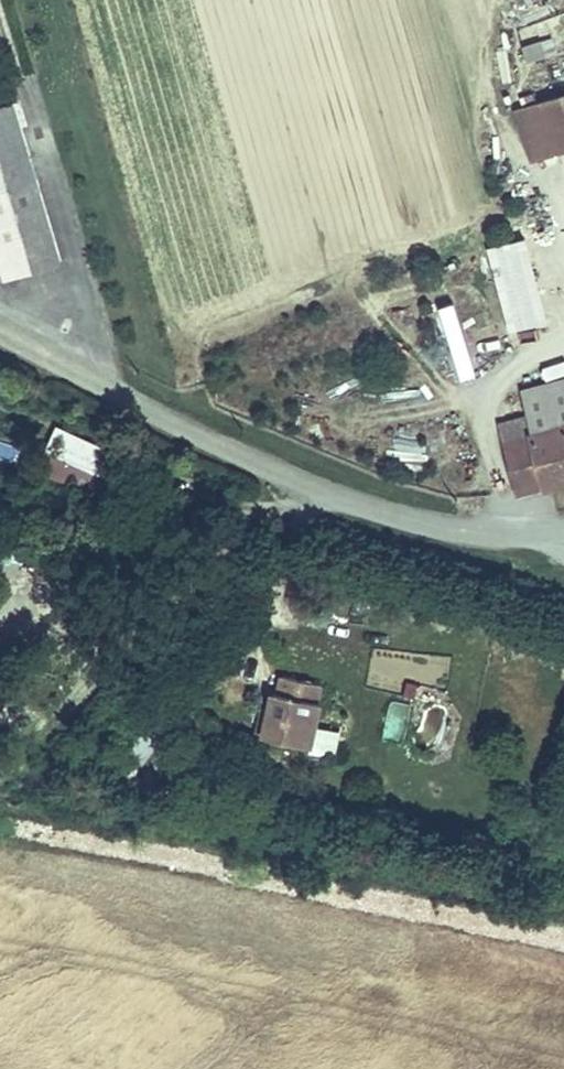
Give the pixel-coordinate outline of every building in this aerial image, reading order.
[(22,262),(24,268),(79,252),(33,94),(0,103),(0,269),(22,262)] [(534,111),(551,163),(563,160),(563,101),(534,111)] [(534,111),(526,114),(543,166),(551,163),(534,111)] [(563,423),(563,377),(528,389),(537,413),(543,430),(563,423)] [(537,493),(563,484),(563,423),(543,430),(537,413),(512,422),(537,493)] [(52,430),(44,456),(101,473),(109,447),(52,430)] [(395,440),(394,452),(423,455),(424,443),(395,440)] [(11,464),(17,449),(0,442),(0,460),(11,464)] [(274,697),(265,739),(315,750),(324,709),(307,705),(311,685),(285,679),(280,698),(274,697)] [(394,701),(384,739),(401,743),(412,706),(394,701)]
